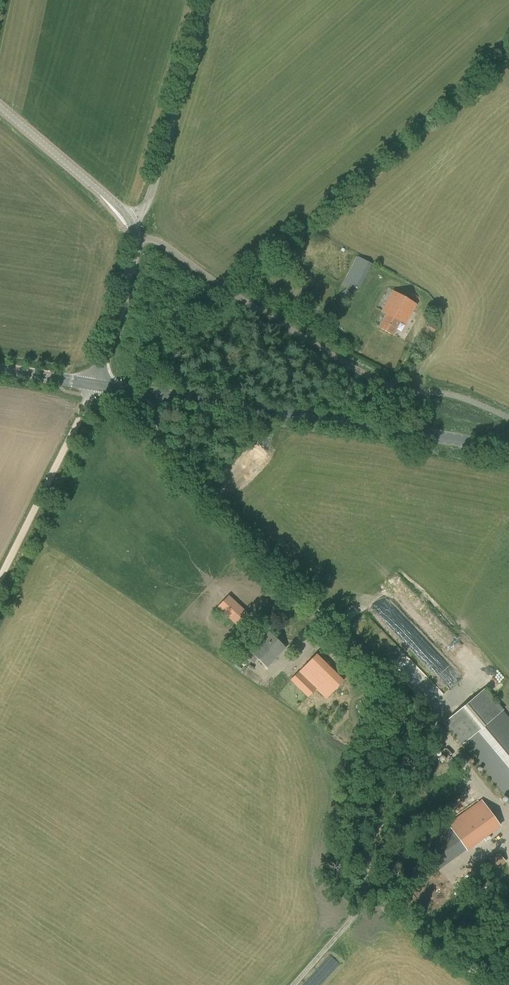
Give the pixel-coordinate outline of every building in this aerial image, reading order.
[(356,256),(341,286),(349,290),(352,285),(359,289),(369,271),(372,265),(372,264),(356,256)] [(351,295),(346,289),(337,296),(343,302),(351,295)] [(405,325),(417,305),(393,291),(381,311),(386,314),(379,327),(393,335),(400,322),(405,325)] [(238,625),(248,614),(230,598),(220,608),(238,625)] [(267,668),(286,648),(269,632),(250,651),(251,652),(246,657),(253,663),(257,658),(267,668)] [(337,682),(348,671),(341,663),(342,662),(324,645),(290,680),(308,697),(315,690),(325,700),(335,690),(324,679),(329,675),(337,682)] [(439,688),(424,696),(428,704),(443,696),(439,688)] [(443,723),(508,800),(508,719),(483,689),(443,723)] [(440,868),(499,826),(481,801),(422,843),(440,868)] [(494,872),(506,862),(497,853),(486,863),(494,872)]
